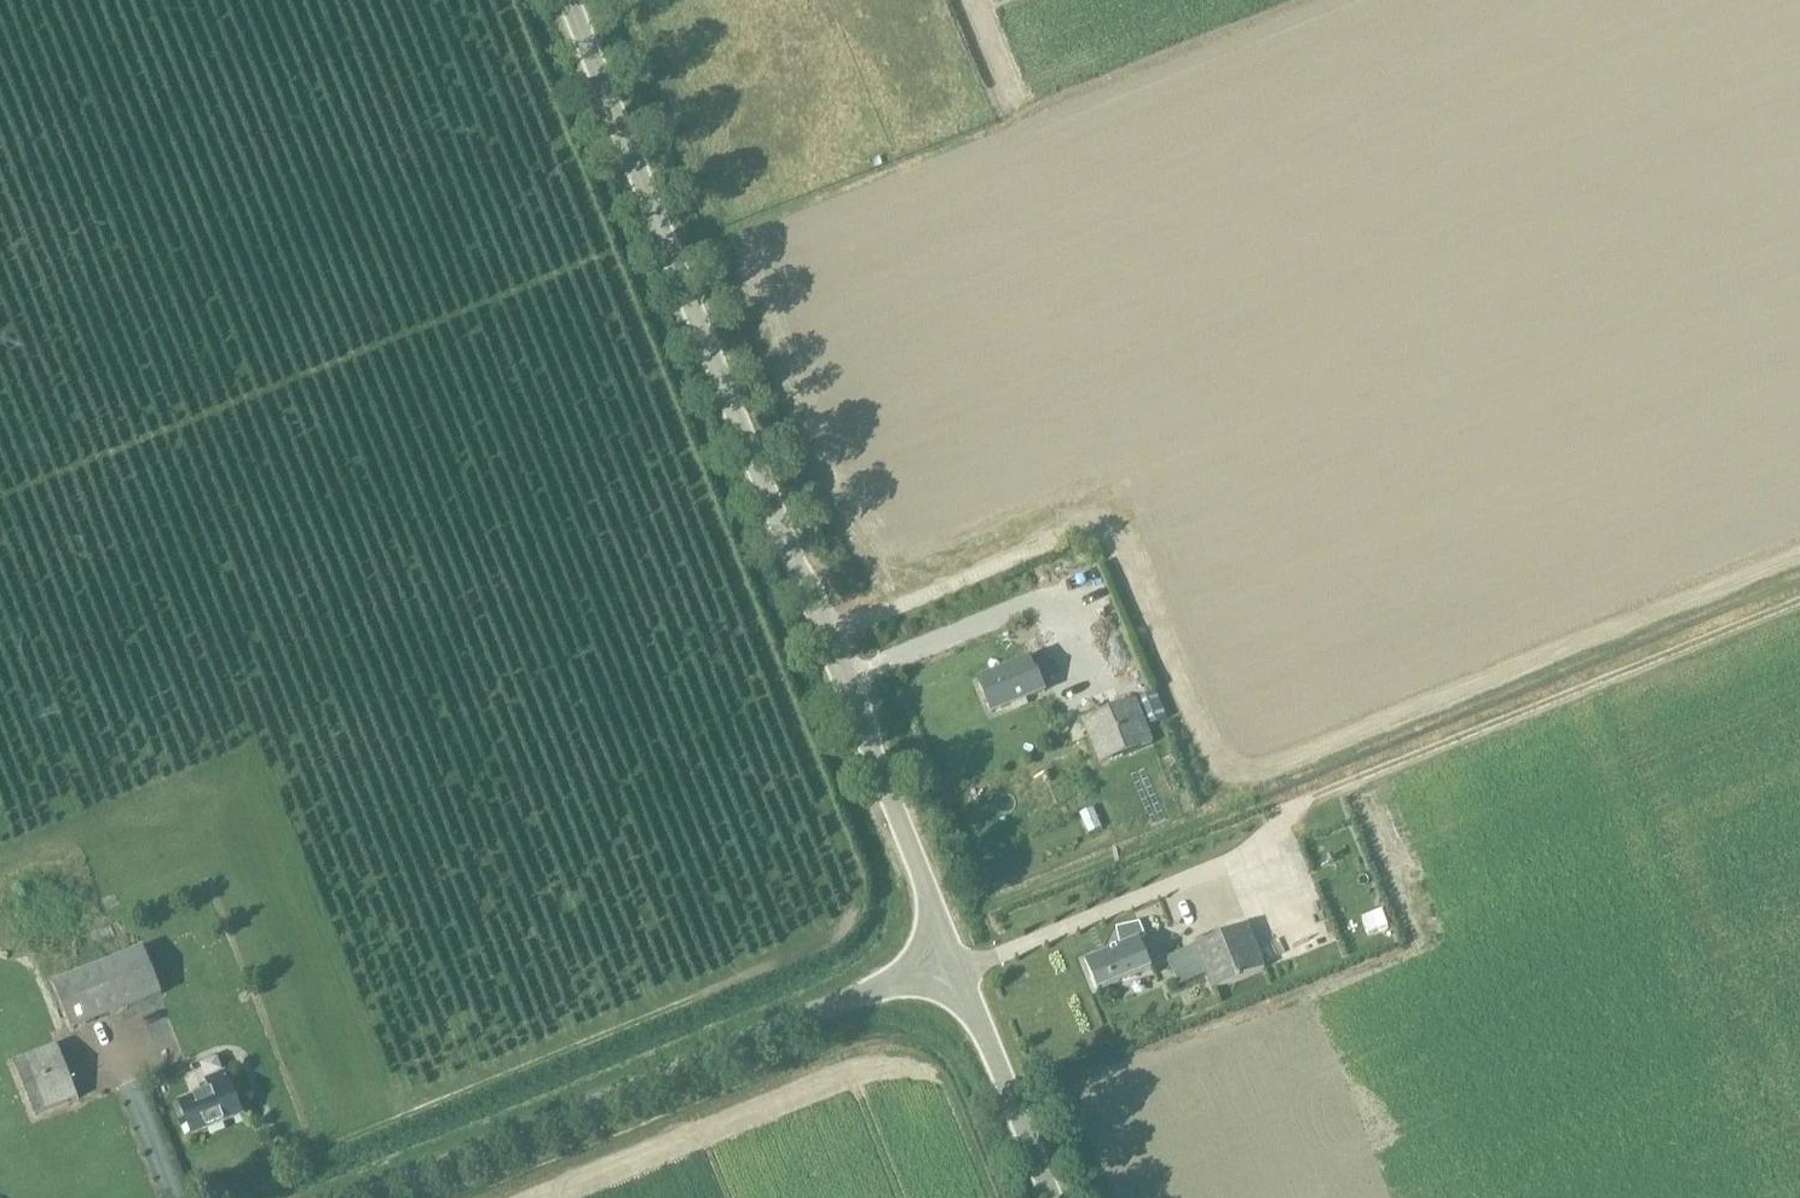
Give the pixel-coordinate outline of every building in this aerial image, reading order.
[(987,661),(992,672),(1026,657),(1022,646),(987,661)] [(1039,679),(1052,673),(1044,655),(1031,660),(1031,659),(978,681),(990,712),(1044,691),(1039,679)] [(1099,765),(1152,743),(1134,700),(1082,721),(1099,765)] [(1097,991),(1151,969),(1139,941),(1145,938),(1139,923),(1116,928),(1120,947),(1084,962),(1097,991)] [(1194,946),(1205,974),(1211,989),(1264,968),(1247,925),(1194,946)] [(1205,974),(1194,946),(1166,957),(1178,985),(1205,974)] [(71,1030),(161,994),(143,949),(53,984),(71,1030)] [(34,1115),(77,1098),(56,1045),(13,1062),(34,1115)] [(192,1135),(242,1115),(229,1084),(224,1072),(205,1080),(209,1092),(179,1104),(192,1135)]
